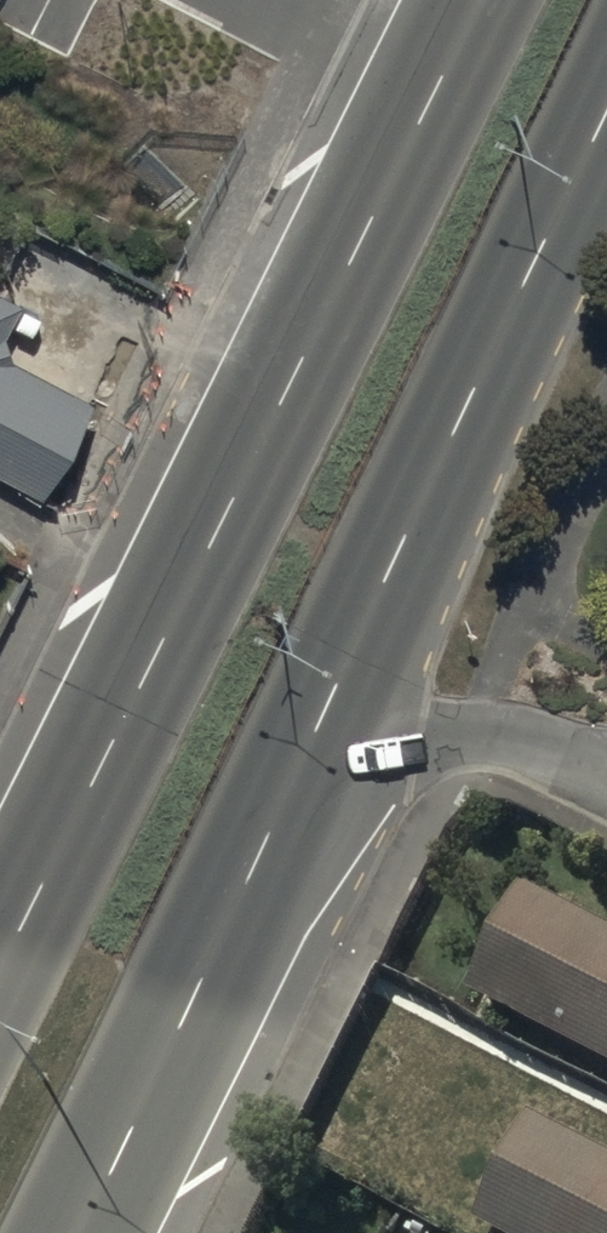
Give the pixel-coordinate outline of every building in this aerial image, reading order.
[(16,293),(0,284),(0,325),(16,293)] [(42,481),(89,388),(0,344),(0,460),(42,481)] [(527,888),(474,993),(606,1060),(606,928),(527,888)] [(534,1115),(477,1226),(491,1232),(606,1232),(606,1152),(534,1115)]
